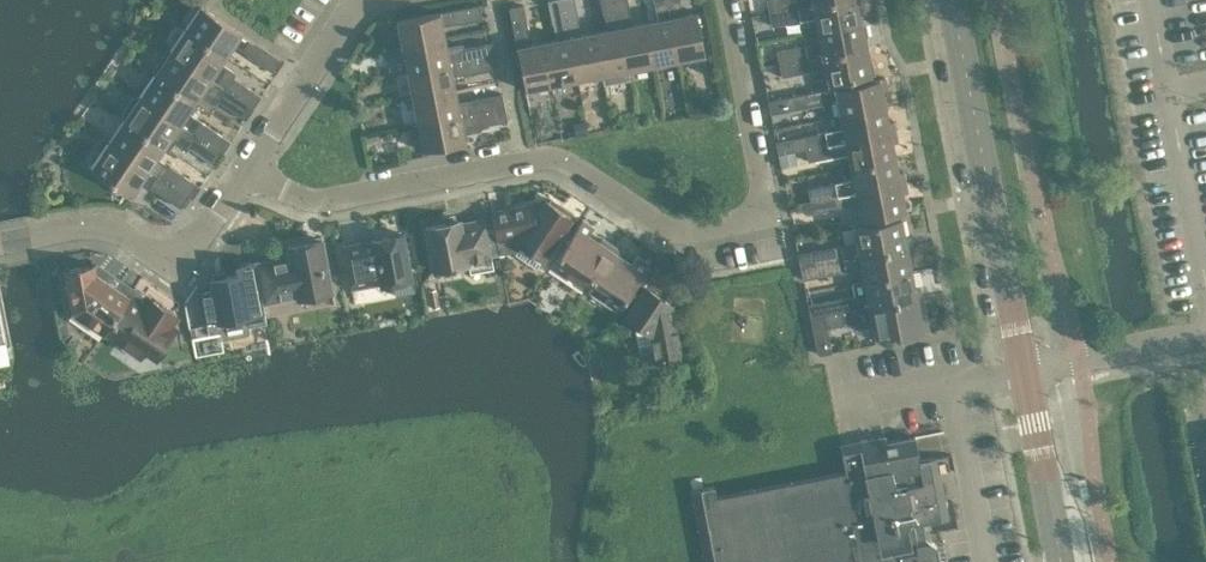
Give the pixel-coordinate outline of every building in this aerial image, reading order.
[(480,0),(399,16),(404,43),(446,34),(443,21),(459,18),(459,19),(483,14),(480,0)] [(511,3),(510,3),(526,84),(527,84),(553,79),(544,37),(531,40),(528,24),(529,24),(524,0),(511,3)] [(544,37),(553,79),(578,74),(563,0),(550,0),(553,19),(554,19),(557,35),(544,37)] [(578,74),(603,69),(595,28),(582,30),(579,14),(580,14),(577,0),(563,0),(578,74)] [(595,28),(603,69),(605,78),(630,73),(629,64),(616,0),(602,0),(604,9),(605,9),(608,25),(595,28)] [(629,64),(654,59),(646,18),(633,21),(630,5),(631,4),(630,0),(616,0),(629,64)] [(646,18),(654,59),(680,54),(669,0),(656,0),(659,15),(646,18)] [(680,54),(706,49),(698,8),(684,11),(682,0),(669,0),(680,54)] [(770,8),(773,21),(801,16),(800,15),(816,12),(819,25),(861,17),(858,0),(811,0),(770,8)] [(202,1),(186,24),(226,51),(231,43),(238,42),(250,50),(250,51),(273,67),(282,55),(242,28),(202,1)] [(805,40),(777,46),(780,59),(866,42),(861,17),(819,25),(821,38),(805,41),(805,40)] [(186,24),(171,46),(244,96),(251,100),(255,103),(263,91),(235,72),(236,70),(236,67),(222,58),(226,51),(186,24)] [(446,34),(404,43),(409,68),(491,52),(488,39),(465,43),(464,39),(447,42),(446,34)] [(866,42),(780,59),(783,72),(810,67),(810,66),(826,63),(829,79),(872,70),(875,69),(873,56),(868,53),(866,42)] [(169,45),(153,67),(156,69),(196,96),(198,93),(200,90),(214,100),(217,99),(218,97),(235,109),(244,96),(171,46),(169,45)] [(491,52),(409,68),(414,93),(455,85),(452,72),(469,69),(469,70),(493,65),(491,52)] [(156,69),(140,91),(220,146),(224,148),(232,136),(201,115),(200,116),(192,110),(190,104),(196,96),(156,69)] [(785,93),(769,96),(771,109),(772,109),(787,106),(824,99),(827,114),(842,111),(886,102),(883,86),(888,85),(886,73),(881,74),(836,82),(785,93)] [(455,85),(414,93),(419,119),(506,102),(503,89),(498,90),(474,94),(474,95),(458,99),(455,85)] [(133,95),(123,109),(124,114),(125,114),(165,141),(170,144),(175,137),(185,144),(187,140),(212,157),(216,160),(224,148),(220,146),(140,91),(139,94),(133,95)] [(244,96),(235,109),(246,116),(255,103),(251,100),(244,96)] [(506,102),(419,119),(424,145),(466,137),(464,128),(481,125),(482,122),(489,121),(490,119),(503,116),(504,117),(508,116),(506,102)] [(844,123),(777,136),(777,137),(780,149),(796,146),(807,144),(896,126),(894,116),(889,117),(886,102),(842,111),(844,123)] [(125,114),(109,137),(190,191),(198,179),(170,161),(157,153),(165,141),(125,114)] [(586,116),(575,118),(577,131),(589,129),(586,116)] [(896,126),(807,144),(810,156),(849,148),(849,149),(852,161),(896,153),(893,138),(898,137),(896,126)] [(109,137),(91,164),(132,191),(142,176),(181,203),(190,191),(109,137)] [(796,146),(780,149),(782,161),(782,162),(799,158),(796,146)] [(854,174),(809,183),(811,195),(811,196),(906,177),(904,167),(899,168),(896,153),(852,161),(854,174)] [(811,195),(801,197),(802,205),(808,210),(814,209),(859,200),(863,215),(907,207),(903,189),(908,188),(906,177),(811,196),(811,195)] [(198,179),(190,191),(194,194),(202,182),(198,179)] [(509,209),(493,212),(494,216),(500,249),(518,246),(517,249),(538,263),(547,250),(572,213),(561,205),(562,203),(561,200),(554,195),(551,195),(550,197),(547,195),(540,205),(532,199),(509,204),(509,209)] [(812,246),(799,249),(802,262),(907,241),(902,213),(855,222),(858,238),(842,241),(842,240),(812,246)] [(583,214),(554,258),(587,280),(614,240),(604,234),(601,238),(589,229),(594,222),(583,214)] [(461,215),(427,222),(435,265),(470,258),(471,267),(493,263),(491,251),(484,218),(462,222),(461,215)] [(500,249),(494,216),(484,218),(491,251),(500,249)] [(405,229),(344,241),(353,283),(381,278),(381,280),(394,278),(397,292),(416,288),(414,274),(405,229)] [(290,251),(256,258),(264,299),(298,292),(298,294),(334,287),(324,235),(288,242),(290,251)] [(614,240),(587,280),(621,303),(650,259),(638,251),(633,259),(621,251),(624,247),(614,240)] [(907,241),(802,262),(804,275),(817,272),(847,267),(847,266),(863,262),(865,276),(912,267),(907,241)] [(508,251),(500,252),(502,265),(515,262),(514,255),(508,251)] [(214,286),(199,289),(205,316),(207,316),(210,330),(222,328),(224,335),(252,330),(250,322),(268,319),(265,307),(264,299),(256,258),(255,257),(237,260),(239,270),(212,275),(214,286)] [(621,303),(618,307),(626,312),(652,331),(657,356),(683,351),(673,299),(659,290),(670,271),(650,259),(621,303)] [(94,260),(66,265),(74,306),(106,328),(130,292),(135,284),(122,275),(117,283),(106,276),(104,266),(100,263),(95,264),(94,260)] [(815,298),(809,299),(812,313),(818,312),(825,311),(917,292),(912,267),(865,276),(853,278),(855,291),(850,293),(850,291),(815,298)] [(130,292),(106,328),(141,352),(148,341),(159,348),(176,323),(172,321),(178,313),(149,293),(144,301),(130,292)] [(818,312),(812,313),(819,348),(822,350),(833,348),(829,323),(854,318),(855,321),(873,317),(876,332),(900,327),(901,332),(924,328),(924,325),(926,325),(928,322),(926,307),(922,305),(920,306),(917,292),(825,311),(818,312)] [(695,357),(683,359),(686,383),(699,381),(695,357)] [(692,486),(707,561),(941,561),(937,540),(932,536),(927,515),(942,512),(935,474),(925,476),(920,450),(916,432),(887,437),(886,431),(842,440),(847,467),(716,493),(714,482),(692,486)]
